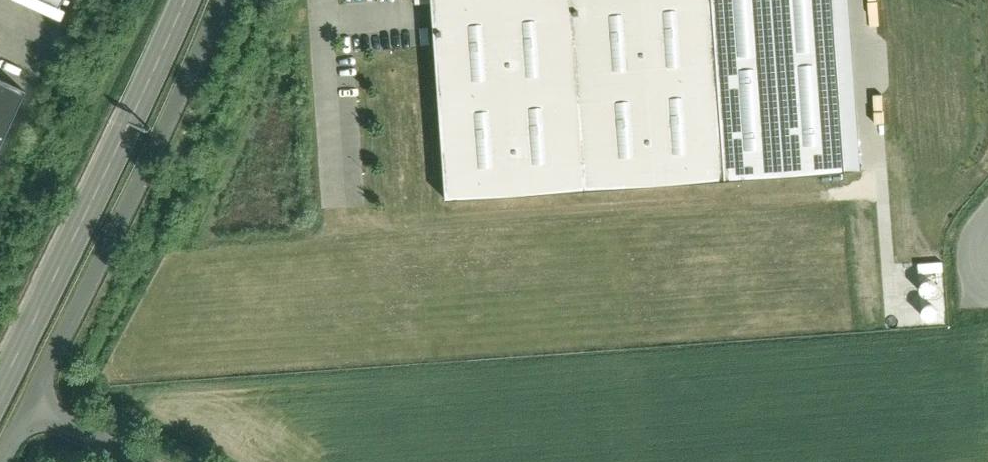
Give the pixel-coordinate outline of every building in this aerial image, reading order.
[(441,191),(721,171),(709,0),(427,0),(441,191)] [(721,171),(843,162),(831,0),(709,0),(721,171)] [(25,92),(0,80),(0,146),(25,92)]
